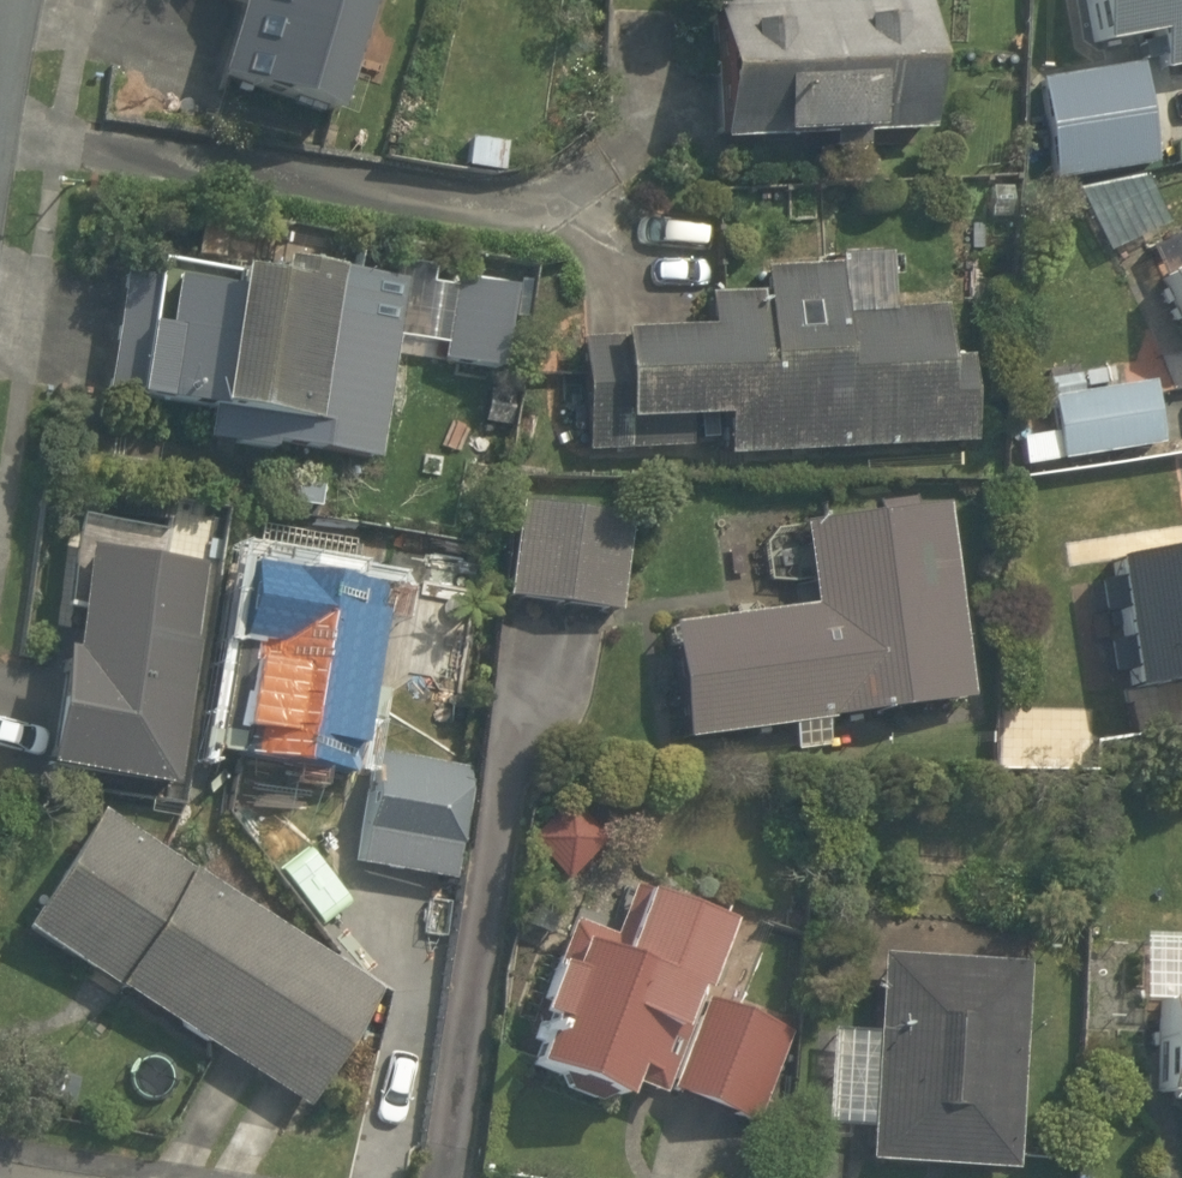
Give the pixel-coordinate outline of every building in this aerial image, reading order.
[(385,0),(216,0),(212,13),(233,19),(210,94),(343,135),(385,0)] [(715,1),(727,170),(950,155),(939,0),(726,0),(715,1)] [(1090,64),(1035,73),(1056,196),(1163,177),(1153,118),(1181,113),(1181,0),(1079,0),(1090,64)] [(375,280),(125,253),(121,252),(100,440),(381,472),(396,337),(369,334),(375,280)] [(730,460),(730,466),(965,455),(958,309),(844,315),(842,276),(765,280),(766,303),(707,306),(708,342),(578,348),(583,467),(730,460)] [(1161,291),(1181,334),(1181,281),(1161,291)] [(630,517),(518,502),(506,599),(617,613),(630,517)] [(677,635),(696,755),(971,711),(938,508),(801,530),(814,613),(677,635)] [(61,652),(44,768),(174,786),(196,643),(191,642),(203,567),(87,550),(70,654),(61,652)] [(399,579),(253,559),(225,770),(345,786),(353,723),(379,727),(399,579)] [(1113,576),(1135,719),(1181,712),(1181,565),(1113,576)] [(473,770),(376,755),(358,865),(456,881),(473,770)] [(170,865),(99,820),(23,937),(302,1118),(378,1000),(256,921),(287,872),(202,816),(170,865)] [(750,945),(653,908),(626,977),(577,958),(529,1083),(642,1127),(655,1094),(747,1130),(784,1035),(725,1012),(750,945)] [(885,963),(880,1045),(830,1041),(824,1138),(874,1142),(872,1171),(973,1177),(1012,1177),(1025,972),(885,963)] [(1161,1007),(1157,1147),(1181,1148),(1181,1008),(1161,1007)]
